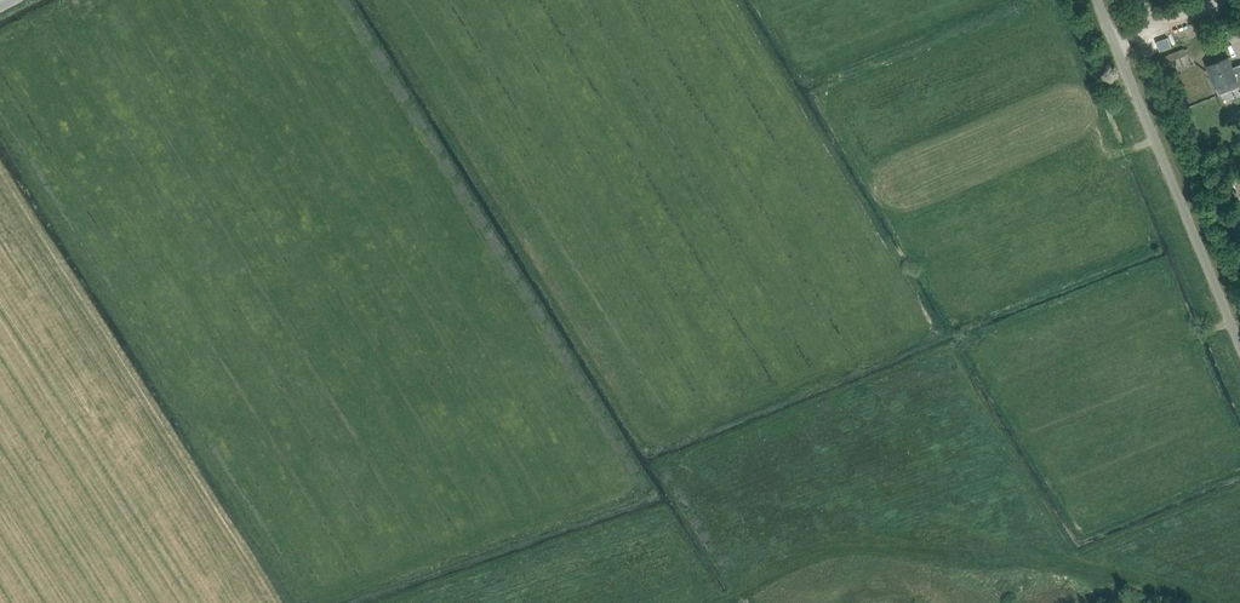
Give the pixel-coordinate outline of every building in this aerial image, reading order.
[(1168,37),(1157,41),(1160,51),(1171,46),(1168,37)] [(1208,64),(1209,67),(1216,85),(1219,93),(1239,85),(1239,63),(1232,66),(1228,56),(1220,59),(1208,64)] [(1236,209),(1230,210),(1231,218),(1238,216),(1236,209)]
